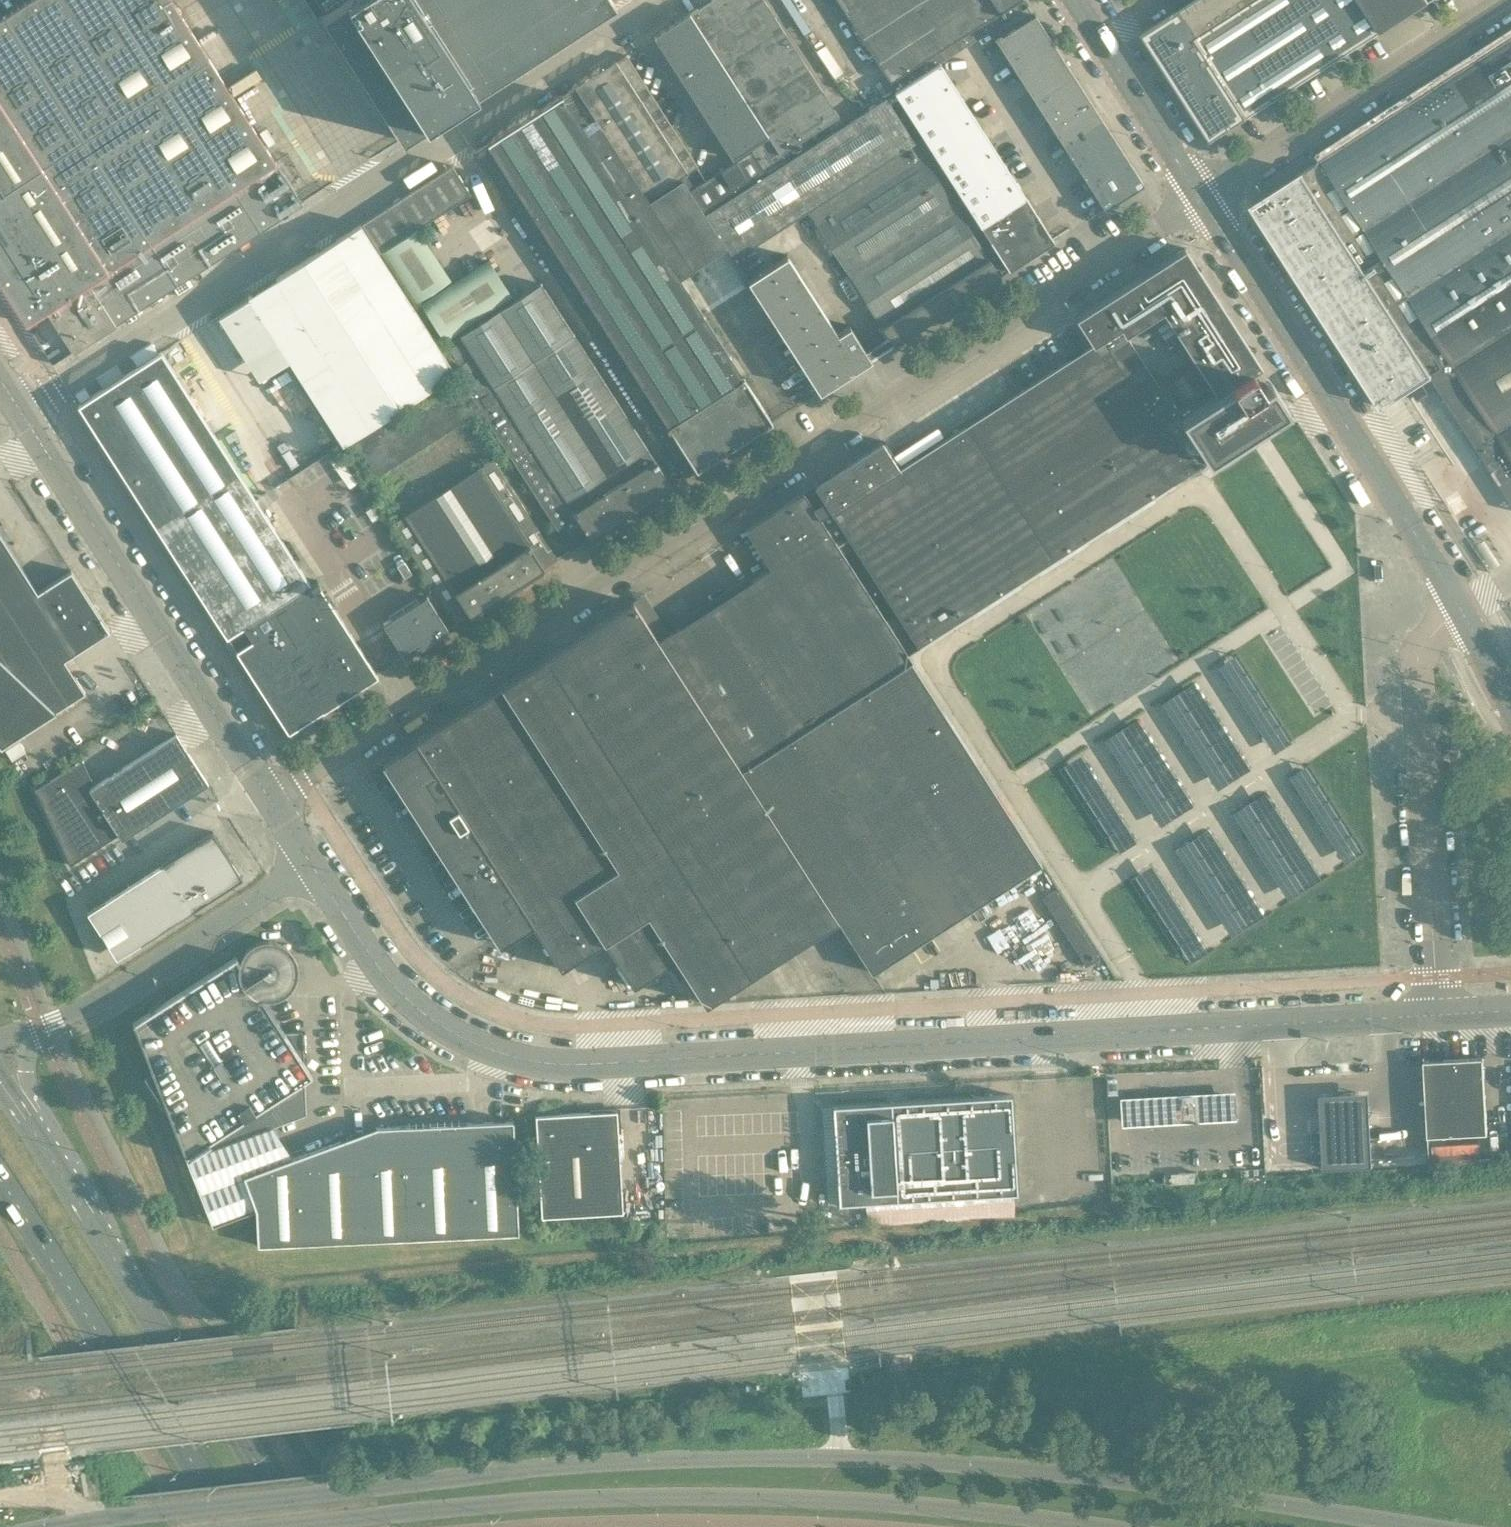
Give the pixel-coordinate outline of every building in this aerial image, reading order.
[(25,322),(45,309),(72,351),(302,203),(171,0),(26,0),(0,17),(0,284),(25,322)] [(613,0),(312,0),(402,139),(614,3),(613,0)] [(764,0),(707,0),(689,12),(690,14),(766,135),(768,137),(749,149),(751,152),(765,173),(785,160),(780,152),(837,114),(764,0)] [(895,90),(939,62),(989,29),(1022,8),(1016,0),(837,0),(895,90)] [(1427,0),(1198,0),(1180,12),(1247,116),(1427,0)] [(1143,183),(1088,98),(1034,13),(1032,14),(1027,5),(1022,8),(989,29),(994,35),(993,36),(1103,208),(1143,183)] [(1247,116),(1180,12),(1178,8),(1141,32),(1210,140),(1247,116)] [(766,135),(690,14),(689,12),(653,35),(731,157),(766,135)] [(1251,203),(1373,394),(1380,404),(1386,401),(1393,406),(1410,396),(1406,389),(1430,373),(1432,372),(1408,334),(1510,269),(1510,37),(1251,203)] [(574,86),(574,87),(646,198),(680,176),(697,165),(625,54),(615,60),(615,59),(574,86)] [(1053,240),(1004,164),(939,62),(895,90),(894,91),(923,136),(969,209),(980,226),(991,243),(1002,260),(1008,269),(1053,240)] [(254,114),(275,107),(268,86),(247,94),(254,114)] [(771,421),(678,276),(691,268),(690,265),(646,198),(574,87),(562,95),(561,94),(534,111),(486,142),(487,143),(474,151),(682,477),(695,469),(696,470),(771,421)] [(806,209),(913,141),(886,97),(844,124),(843,123),(785,160),(765,173),(704,212),(724,243),(732,257),(756,242),(807,210),(806,209)] [(991,243),(980,226),(969,209),(923,136),(914,142),(913,141),(806,209),(807,210),(893,343),(1008,269),(1002,260),(991,243)] [(690,190),(704,212),(765,173),(751,152),(690,190)] [(417,228),(471,193),(451,164),(360,223),(380,253),(417,228)] [(690,265),(724,243),(704,212),(690,190),(680,176),(646,198),(690,265)] [(379,253),(360,223),(247,295),(248,297),(218,316),(245,357),(275,338),(288,359),(342,443),(454,371),(440,347),(413,306),(379,253)] [(452,282),(417,228),(380,253),(379,253),(413,306),(452,282)] [(1287,407),(1272,384),(1271,383),(1270,383),(1269,383),(1262,388),(1252,372),(1260,366),(1184,247),(1075,317),(1092,343),(964,426),(1050,560),(1286,409),(1287,409),(1287,408),(1287,407)] [(836,332),(786,254),(746,279),(818,391),(870,358),(848,324),(836,332)] [(514,299),(487,259),(452,282),(413,306),(440,347),(514,299)] [(1408,334),(1432,372),(1430,373),(1510,500),(1510,269),(1408,334)] [(655,460),(593,364),(540,282),(514,299),(440,347),(570,549),(588,537),(589,539),(625,516),(622,511),(632,504),(635,509),(671,486),(657,464),(659,463),(656,459),(655,460)] [(309,583),(160,351),(78,404),(289,731),(291,730),(290,728),(318,710),(319,712),(377,675),(319,584),(320,583),(317,578),(309,583)] [(354,441),(377,476),(472,414),(450,380),(354,441)] [(740,769),(910,660),(911,659),(907,653),(1050,560),(964,426),(899,468),(882,441),(813,484),(814,485),(803,491),(782,505),(774,510),(745,529),(770,568),(658,640),(632,601),(545,657),(749,974),(836,918),(740,769)] [(556,558),(491,457),(391,522),(455,623),(469,614),(469,615),(473,613),(472,611),(541,567),(542,569),(545,566),(544,566),(556,558)] [(0,533),(0,745),(84,691),(64,659),(109,630),(70,569),(37,591),(0,533)] [(426,595),(404,609),(426,643),(448,629),(426,595)] [(426,643),(404,609),(382,622),(404,657),(426,643)] [(1242,647),(1225,658),(1280,745),(1297,734),(1242,647)] [(749,974),(545,657),(381,762),(418,819),(416,820),(421,828),(423,827),(499,944),(504,940),(509,947),(525,936),(520,930),(531,923),(560,968),(604,940),(632,985),(676,958),(704,1003),(749,974)] [(740,769),(836,918),(871,971),(1040,862),(910,660),(740,769)] [(1193,679),(1160,700),(1216,787),(1249,766),(1193,679)] [(1136,715),(1104,736),(1159,823),(1192,802),(1136,715)] [(68,863),(69,864),(118,833),(121,838),(208,783),(175,733),(90,787),(75,763),(35,789),(36,791),(44,808),(43,808),(44,809),(52,826),(53,828),(60,844),(60,845),(61,846),(69,863),(68,863)] [(1080,752),(1063,763),(1118,850),(1135,839),(1080,752)] [(1313,760),(1296,770),(1351,858),(1368,847),(1313,760)] [(211,784),(172,808),(181,822),(220,798),(211,784)] [(1265,788),(1232,809),(1288,896),(1321,875),(1265,788)] [(1208,825),(1175,847),(1231,933),(1264,912),(1208,825)] [(241,876),(211,830),(86,910),(115,956),(241,876)] [(1149,864),(1132,874),(1187,961),(1204,951),(1149,864)] [(1498,911),(1497,896),(1486,897),(1486,911),(1498,911)] [(235,955),(132,1022),(133,1024),(184,1154),(185,1156),(259,1108),(271,1127),(272,1126),(306,1114),(304,1079),(311,1075),(303,1062),(302,1031),(284,1032),(262,998),(260,997),(257,996),(255,995),(253,994),(250,992),(248,991),(246,989),(245,987),(243,985),(242,982),(241,980),(240,978),(239,975),(239,973),(239,970),(239,967),(239,965),(239,962),(235,955)] [(1487,1132),(1485,1094),(1483,1056),(1423,1059),(1427,1135),(1487,1132)] [(1014,1187),(1009,1089),(831,1098),(835,1196),(1014,1187)] [(1194,1119),(1192,1094),(1180,1095),(1182,1119),(1194,1119)] [(616,1110),(590,1111),(534,1114),(540,1216),(622,1212),(616,1110)] [(1370,1114),(1320,1117),(1323,1167),(1372,1165),(1370,1114)] [(340,1139),(292,1157),(243,1175),(255,1207),(257,1244),(518,1232),(512,1120),(375,1126),(375,1127),(368,1166),(350,1166),(340,1139)]
